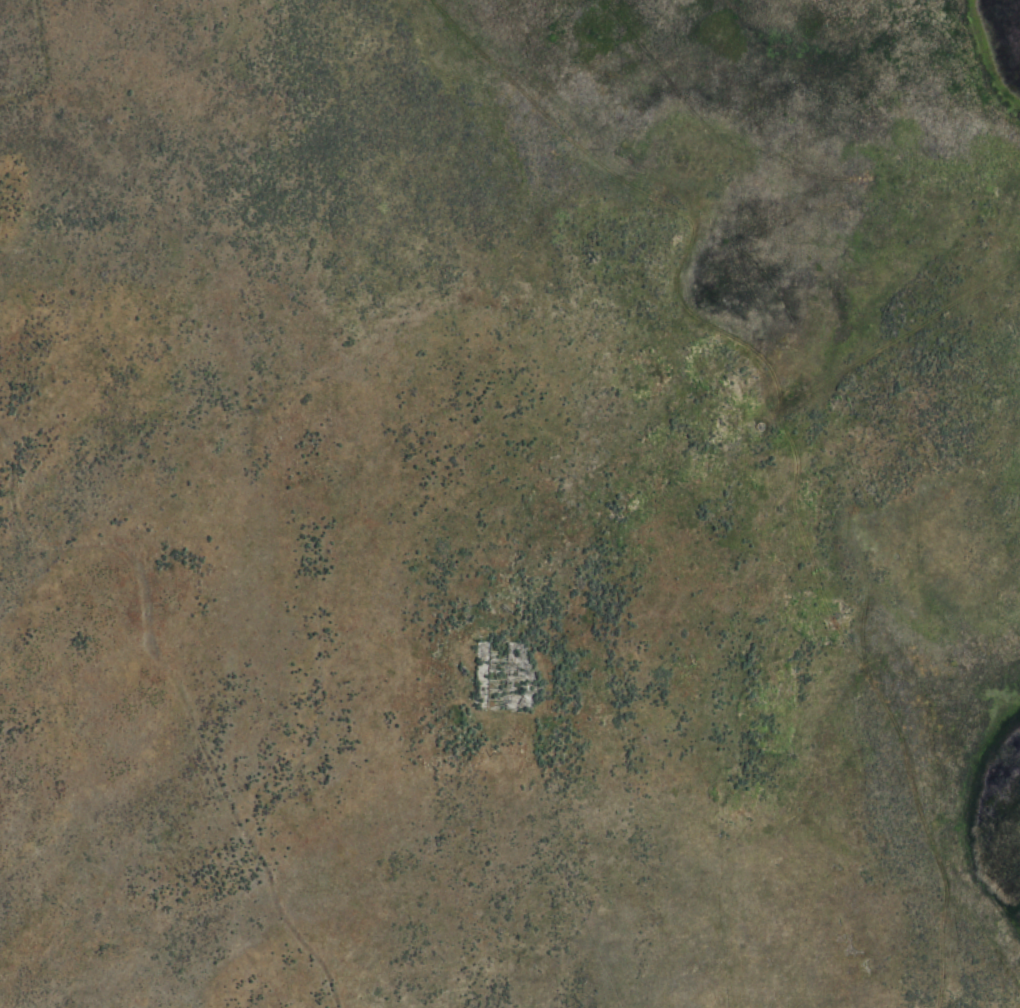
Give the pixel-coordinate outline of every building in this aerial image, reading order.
[(472,642),(470,707),(529,709),(529,640),(472,642)]
